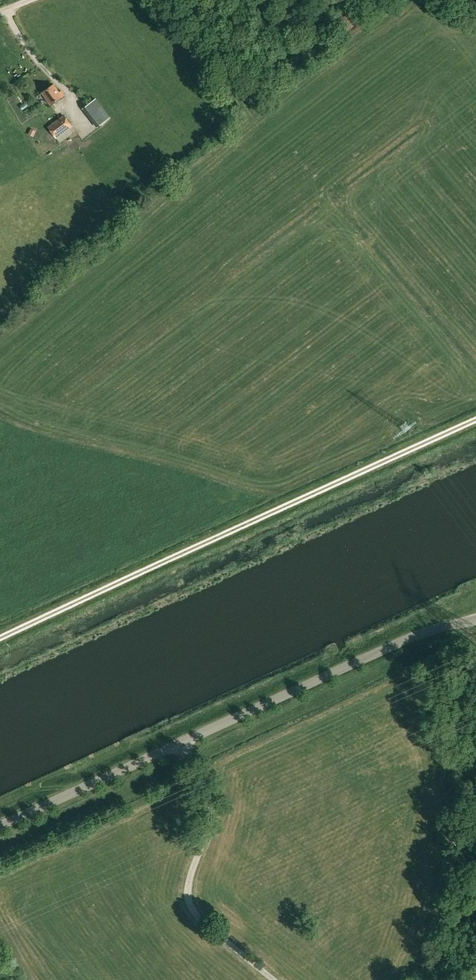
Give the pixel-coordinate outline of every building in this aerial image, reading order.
[(51,105),(64,95),(61,90),(59,92),(53,84),(42,92),(51,105)] [(110,118),(96,99),(82,110),(97,129),(110,118)] [(48,126),(57,138),(60,142),(70,136),(66,131),(73,126),(63,114),(48,126)]
